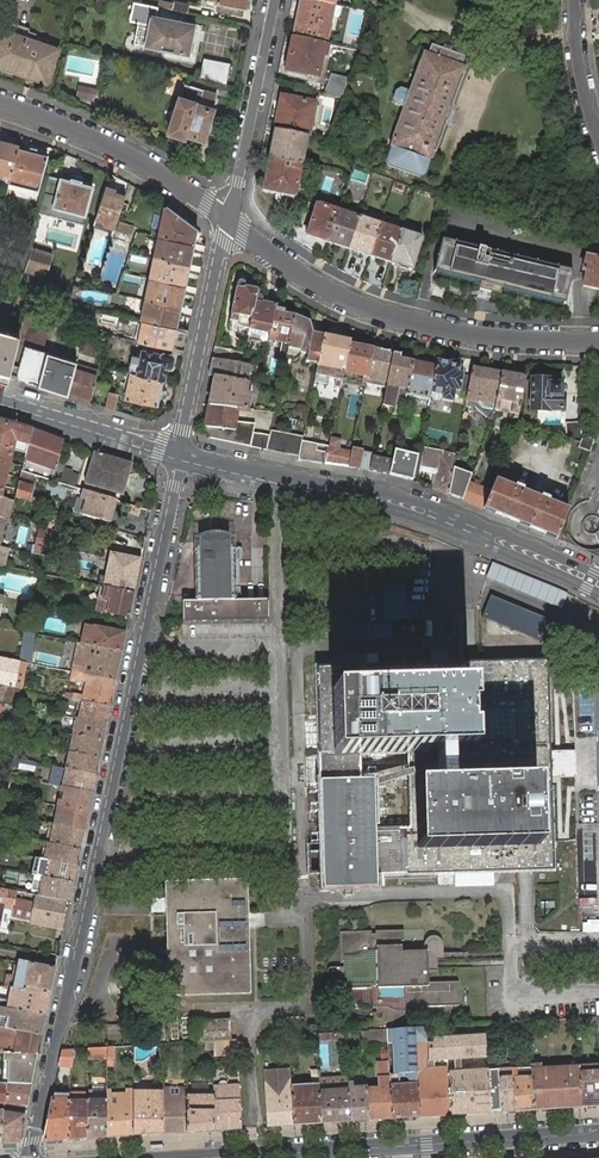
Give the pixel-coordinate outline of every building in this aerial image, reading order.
[(247,0),(216,0),(216,1),(219,2),(218,8),(218,9),(240,14),(241,14),(242,13),(243,7),(246,7),(246,5),(247,1),(247,0)] [(333,5),(332,5),(310,0),(302,0),(294,37),(324,44),(325,44),(333,5)] [(158,7),(134,1),(130,21),(138,23),(149,25),(145,46),(189,55),(195,24),(156,16),(158,7)] [(172,10),(188,13),(189,4),(174,1),(173,3),(172,10)] [(134,43),(145,46),(149,25),(138,23),(135,34),(134,43)] [(210,24),(209,33),(223,34),(223,25),(210,24)] [(26,38),(0,29),(0,60),(5,61),(4,64),(15,68),(20,70),(37,76),(36,79),(47,82),(58,49),(48,45),(46,51),(25,43),(26,38)] [(326,57),(329,45),(328,45),(325,44),(324,44),(294,37),(292,46),(288,69),(309,74),(318,75),(322,56),(326,57)] [(34,41),(26,38),(25,43),(46,51),(48,45),(41,43),(34,41)] [(391,147),(430,161),(431,162),(445,124),(446,122),(447,122),(447,120),(451,110),(452,108),(451,107),(452,105),(466,67),(461,66),(465,56),(458,54),(454,53),(450,51),(452,48),(444,45),(443,49),(432,44),(428,53),(424,52),(410,91),(401,88),(397,91),(393,99),(395,104),(404,107),(390,147),(391,147)] [(288,69),(292,46),(289,46),(284,72),(309,77),(309,74),(288,69)] [(107,57),(105,73),(120,75),(122,59),(107,57)] [(224,61),(206,57),(200,78),(218,83),(224,61)] [(233,64),(224,61),(218,83),(227,85),(233,64)] [(325,93),(342,99),(349,79),(331,74),(325,93)] [(192,97),(195,87),(184,83),(180,98),(187,100),(189,96),(192,97)] [(97,102),(99,90),(79,85),(76,97),(97,102)] [(206,130),(209,120),(213,109),(211,109),(216,93),(195,87),(192,97),(189,96),(187,100),(180,98),(177,108),(172,122),(169,132),(172,133),(170,136),(180,139),(182,136),(184,136),(185,133),(204,139),(206,130)] [(307,136),(308,137),(311,124),(313,113),(315,106),(315,103),(282,96),(281,100),(279,110),(277,117),(275,130),(307,136)] [(215,122),(209,120),(206,130),(212,132),(215,122)] [(269,159),(301,166),(301,164),(302,162),(302,160),(303,156),(307,136),(275,130),(269,159)] [(18,147),(18,146),(0,141),(0,180),(6,182),(6,180),(9,181),(10,177),(18,147)] [(9,181),(9,182),(28,187),(38,190),(47,155),(35,151),(29,150),(18,147),(10,177),(9,181)] [(426,171),(430,161),(391,147),(388,157),(388,158),(388,159),(387,159),(387,160),(387,161),(388,162),(388,163),(388,164),(389,164),(390,165),(391,166),(419,176),(420,176),(421,176),(422,176),(423,175),(424,175),(424,174),(425,174),(425,173),(426,173),(426,172),(426,171)] [(300,169),(301,166),(269,159),(262,191),(275,194),(282,195),(294,198),(298,181),(300,172),(300,169)] [(85,216),(92,187),(80,184),(81,182),(71,180),(71,182),(60,179),(53,207),(85,216)] [(113,234),(115,228),(125,195),(114,191),(115,189),(106,186),(95,218),(92,228),(113,234)] [(306,235),(328,242),(338,211),(336,211),(335,210),(333,210),(319,205),(316,204),(306,235)] [(197,229),(166,205),(165,206),(160,233),(159,236),(194,244),(195,238),(196,234),(197,229)] [(349,249),(359,218),(343,213),(341,212),(339,212),(338,211),(328,242),(349,249)] [(370,256),(380,225),(378,225),(377,224),(375,223),(359,218),(349,249),(370,256)] [(133,226),(120,222),(117,230),(131,235),(133,226)] [(391,263),(401,232),(385,227),(383,226),(382,226),(380,225),(370,256),(391,263)] [(403,233),(401,232),(391,263),(412,270),(423,239),(419,238),(406,234),(405,233),(403,233)] [(159,236),(155,257),(190,265),(194,244),(159,236)] [(565,304),(573,272),(516,258),(509,256),(506,256),(508,249),(491,244),(489,251),(482,249),(458,244),(452,242),(450,242),(447,241),(442,240),(435,272),(480,283),(502,289),(565,304)] [(42,271),(46,253),(33,249),(27,272),(36,275),(37,270),(42,271)] [(52,255),(46,253),(42,271),(47,272),(52,255)] [(587,256),(583,270),(587,271),(583,286),(598,290),(598,259),(596,259),(591,257),(588,256),(587,256)] [(185,286),(190,265),(155,257),(150,278),(185,286)] [(185,286),(150,278),(146,299),(181,306),(185,286)] [(257,294),(257,291),(257,290),(244,287),(245,287),(245,286),(245,285),(244,285),(244,284),(244,283),(243,283),(242,283),(242,282),(241,282),(240,282),(239,282),(239,283),(238,283),(238,284),(238,285),(238,286),(237,286),(231,313),(232,313),(231,320),(228,330),(237,332),(236,337),(237,338),(237,339),(238,339),(238,340),(239,340),(240,341),(241,341),(242,341),(243,341),(244,341),(245,341),(246,341),(246,340),(247,340),(248,335),(249,330),(250,328),(252,317),(257,294)] [(502,289),(480,283),(479,288),(501,294),(502,289)] [(249,330),(248,335),(252,336),(253,330),(269,334),(275,309),(275,305),(262,303),(262,302),(262,301),(262,300),(262,299),(262,298),(261,297),(260,296),(259,295),(258,295),(258,294),(257,294),(252,317),(250,328),(249,330)] [(181,306),(146,299),(142,320),(177,327),(181,306)] [(275,309),(269,334),(268,339),(279,342),(276,355),(286,358),(288,348),(289,343),(295,316),(284,314),(284,311),(275,309)] [(309,322),(295,316),(289,343),(288,348),(286,358),(286,359),(291,360),(292,360),(293,360),(294,360),(295,360),(296,359),(297,359),(298,358),(299,358),(299,357),(300,357),(300,356),(301,355),(301,354),(301,353),(307,354),(306,362),(318,364),(324,336),(312,334),(309,322)] [(177,327),(142,320),(137,341),(144,343),(163,347),(172,349),(177,327)] [(19,334),(0,329),(0,375),(8,377),(9,373),(19,334)] [(350,341),(324,336),(318,364),(316,376),(315,377),(329,380),(329,379),(336,380),(334,388),(340,389),(342,381),(342,379),(344,373),(350,344),(350,341)] [(162,355),(163,347),(144,343),(143,351),(142,353),(141,357),(136,356),(132,355),(130,361),(128,372),(131,373),(138,374),(163,379),(166,365),(168,366),(171,365),(172,357),(170,355),(164,354),(162,356),(162,355)] [(373,349),(350,344),(344,373),(363,377),(361,383),(366,384),(366,383),(368,371),(373,349)] [(18,368),(18,380),(28,383),(32,369),(37,349),(25,345),(21,359),(23,359),(21,365),(19,365),(18,368)] [(244,353),(215,347),(213,358),(230,362),(242,364),(244,353)] [(28,383),(38,386),(42,372),(47,353),(47,352),(37,349),(32,369),(28,383)] [(390,352),(373,349),(368,371),(366,383),(386,388),(387,385),(389,375),(393,355),(389,354),(390,352)] [(52,363),(54,355),(47,353),(42,372),(38,386),(45,388),(49,374),(51,368),(52,363)] [(387,385),(386,388),(383,405),(393,407),(396,394),(397,387),(407,389),(413,362),(410,361),(410,359),(410,358),(409,358),(404,357),(403,357),(403,358),(402,360),(399,359),(400,355),(393,354),(393,355),(389,375),(387,385)] [(76,364),(77,362),(64,358),(54,355),(52,363),(51,368),(49,374),(45,388),(68,395),(73,374),(75,368),(76,366),(76,364)] [(249,365),(242,364),(230,362),(213,358),(209,375),(215,376),(246,382),(249,365)] [(437,360),(436,366),(431,394),(443,396),(442,400),(453,402),(455,390),(459,391),(458,396),(467,398),(467,394),(471,376),(463,374),(458,373),(460,366),(450,364),(451,363),(437,360)] [(436,366),(413,362),(407,389),(406,395),(429,400),(430,398),(431,394),(436,366)] [(96,379),(98,369),(76,364),(76,366),(75,368),(73,374),(68,395),(91,402),(91,401),(96,379)] [(472,367),(471,376),(467,394),(493,399),(492,403),(496,404),(497,400),(502,373),(472,367)] [(161,390),(163,379),(138,374),(131,373),(127,390),(126,399),(157,406),(159,395),(161,390)] [(363,377),(344,373),(342,379),(361,383),(363,377)] [(525,377),(502,373),(497,400),(496,404),(495,410),(514,414),(514,417),(517,418),(520,404),(525,377)] [(246,382),(215,376),(209,405),(240,409),(247,409),(250,395),(245,394),(248,382),(246,382)] [(532,379),(531,410),(548,410),(562,410),(563,396),(560,396),(560,384),(559,384),(549,383),(549,379),(532,379)] [(101,382),(99,394),(108,395),(109,383),(101,382)] [(397,387),(396,394),(406,396),(406,395),(407,389),(397,387)] [(493,399),(467,394),(467,398),(467,399),(478,401),(492,403),(493,399)] [(405,402),(428,407),(429,400),(406,395),(406,396),(405,402)] [(108,396),(105,407),(114,409),(116,397),(108,396)] [(155,418),(157,406),(126,399),(123,412),(151,420),(155,418)] [(482,408),(495,410),(496,404),(492,403),(478,401),(482,408)] [(240,409),(209,405),(205,427),(204,430),(209,438),(223,441),(267,450),(270,435),(254,433),(254,424),(238,422),(240,409)] [(32,430),(0,421),(0,498),(1,498),(13,450),(26,453),(29,443),(32,430)] [(581,442),(582,439),(581,423),(567,423),(568,439),(581,442)] [(34,475),(53,481),(63,442),(32,430),(29,443),(26,453),(21,471),(34,475)] [(303,437),(271,430),(270,435),(267,450),(299,457),(302,441),(303,437)] [(579,447),(591,452),(596,439),(584,434),(582,439),(581,442),(579,447)] [(327,453),(325,464),(349,467),(351,452),(339,450),(341,440),(331,438),(329,446),(327,453)] [(302,441),(299,457),(298,461),(325,464),(327,453),(317,451),(318,444),(302,441)] [(329,446),(318,444),(317,451),(327,453),(329,446)] [(453,473),(456,454),(424,448),(420,467),(418,472),(433,474),(430,487),(435,489),(449,494),(453,473)] [(351,452),(349,467),(359,469),(369,470),(372,455),(372,453),(362,451),(352,449),(351,452)] [(394,456),(390,475),(412,480),(418,456),(395,451),(394,456)] [(123,496),(132,464),(94,453),(85,484),(123,496)] [(372,455),(369,470),(390,475),(394,456),(389,455),(388,458),(372,455)] [(61,481),(75,486),(79,474),(64,470),(61,481)] [(33,503),(36,504),(37,500),(34,499),(30,498),(33,488),(30,487),(34,475),(21,471),(18,484),(15,497),(33,503)] [(470,479),(453,473),(449,494),(463,500),(469,482),(470,479)] [(484,508),(557,538),(568,510),(547,502),(548,499),(542,497),(541,499),(521,491),(523,488),(515,486),(515,488),(495,480),(491,491),(484,508)] [(463,500),(484,508),(491,491),(469,482),(463,500)] [(109,523),(116,501),(89,492),(83,490),(80,498),(87,500),(82,515),(109,523)] [(6,519),(11,500),(1,498),(0,498),(0,518),(6,519)] [(39,529),(34,553),(39,554),(40,549),(47,551),(52,532),(39,529)] [(201,535),(193,540),(193,602),(182,603),(182,622),(267,622),(266,602),(233,602),(233,540),(226,536),(218,533),(209,533),(201,535)] [(4,567),(8,549),(0,547),(0,566),(4,567)] [(110,554),(104,553),(100,576),(105,577),(110,554)] [(115,590),(134,593),(141,559),(110,554),(105,577),(105,579),(117,581),(115,590)] [(488,579),(563,604),(568,590),(493,565),(488,579)] [(104,587),(115,590),(117,581),(105,579),(105,577),(100,576),(98,586),(104,587)] [(129,617),(134,593),(115,590),(104,587),(104,590),(100,591),(99,595),(102,597),(100,610),(129,617)] [(37,622),(26,620),(24,632),(34,634),(35,634),(37,622)] [(122,652),(126,633),(94,626),(94,627),(86,625),(83,644),(122,652)] [(34,634),(24,632),(20,662),(27,663),(29,663),(34,634)] [(116,681),(122,652),(83,644),(82,644),(71,641),(69,654),(76,655),(74,665),(86,668),(85,675),(116,681)] [(550,766),(550,753),(546,645),(492,646),(493,664),(461,665),(315,669),(318,769),(318,784),(321,893),(375,891),(374,877),(432,875),(446,874),(455,874),(494,873),(553,871),(553,852),(551,780),(550,766)] [(20,662),(0,657),(0,685),(7,686),(15,688),(21,689),(22,684),(16,683),(19,667),(26,668),(27,663),(20,662)] [(22,684),(26,668),(19,667),(16,683),(22,684)] [(110,707),(116,681),(85,675),(72,672),(70,681),(81,683),(87,681),(90,682),(87,697),(83,697),(68,693),(67,699),(82,702),(110,707)] [(11,705),(15,688),(7,686),(4,703),(11,705)] [(106,724),(110,707),(82,702),(81,706),(85,706),(83,716),(80,715),(79,718),(106,724)] [(10,722),(16,706),(11,705),(4,703),(0,720),(10,722)] [(103,741),(106,724),(79,718),(76,718),(75,721),(79,722),(76,731),(73,730),(72,734),(103,741)] [(17,723),(10,722),(6,739),(11,740),(13,740),(17,723)] [(99,758),(103,741),(72,734),(71,739),(75,740),(73,749),(69,748),(68,752),(99,758)] [(11,740),(6,739),(5,739),(1,755),(7,756),(11,740)] [(96,775),(99,758),(68,752),(65,768),(96,775)] [(550,766),(551,780),(559,780),(576,779),(576,765),(575,752),(557,752),(550,753),(550,766)] [(13,757),(11,767),(34,771),(36,761),(13,757)] [(92,793),(96,775),(65,768),(64,774),(68,774),(66,783),(62,783),(61,786),(92,793)] [(88,812),(92,793),(61,786),(53,785),(52,789),(60,790),(60,791),(64,792),(62,801),(58,801),(57,806),(88,812)] [(84,831),(88,812),(57,806),(56,810),(60,811),(58,821),(54,821),(51,820),(50,824),(53,825),(84,831)] [(80,850),(84,831),(53,825),(52,829),(56,830),(54,840),(50,839),(47,838),(46,842),(49,843),(80,850)] [(77,866),(80,850),(49,843),(48,848),(52,848),(51,856),(47,855),(43,855),(42,859),(77,866)] [(73,883),(77,866),(42,859),(41,858),(38,876),(42,876),(73,883)] [(494,873),(455,874),(455,888),(494,887),(494,873)] [(38,876),(34,875),(32,895),(35,895),(36,890),(39,891),(41,881),(42,876),(38,876)] [(69,902),(73,883),(42,876),(41,881),(45,882),(43,892),(39,891),(36,890),(35,895),(36,895),(69,902)] [(168,996),(250,994),(248,921),(247,880),(164,882),(168,996)] [(69,902),(36,895),(35,905),(14,901),(16,891),(0,888),(0,907),(2,908),(13,910),(11,919),(30,923),(64,929),(69,902)] [(387,1030),(407,1029),(406,1007),(460,1005),(459,981),(430,982),(430,971),(438,971),(438,964),(438,960),(444,960),(443,953),(443,944),(441,940),(437,936),(432,936),(429,937),(426,938),(425,941),(424,943),(424,951),(401,951),(401,945),(401,940),(404,940),(404,930),(376,931),(376,934),(371,934),(371,931),(340,932),(341,963),(343,962),(344,967),(341,967),(341,989),(372,988),(373,1008),(376,1008),(376,1012),(373,1013),(374,1030),(387,1030)] [(50,996),(55,969),(19,962),(19,963),(13,989),(50,996)] [(50,996),(13,989),(11,988),(10,991),(15,993),(13,1002),(8,1001),(0,999),(0,1007),(6,1008),(46,1015),(50,996)] [(46,1015),(6,1008),(0,1007),(0,1017),(8,1018),(6,1029),(9,1029),(41,1035),(46,1015)] [(214,1041),(231,1040),(229,1020),(194,1022),(195,1042),(214,1041)] [(108,1025),(101,1025),(102,1037),(128,1036),(127,1024),(121,1024),(108,1025)] [(41,1035),(9,1029),(6,1029),(0,1027),(0,1053),(4,1053),(5,1053),(37,1055),(41,1035)] [(416,1042),(415,1028),(407,1029),(387,1030),(387,1038),(395,1038),(397,1073),(390,1074),(390,1078),(390,1088),(392,1119),(419,1118),(417,1079),(416,1042)] [(419,1118),(452,1115),(449,1077),(449,1072),(449,1067),(426,1068),(425,1059),(424,1041),(428,1041),(427,1039),(427,1028),(415,1028),(416,1042),(417,1079),(419,1118)] [(387,1038),(387,1030),(374,1030),(363,1032),(364,1043),(388,1041),(387,1038)] [(485,1055),(483,1036),(427,1039),(428,1041),(424,1041),(425,1059),(485,1055)] [(214,1055),(237,1053),(236,1039),(231,1040),(214,1041),(214,1055)] [(107,1058),(107,1047),(88,1049),(88,1059),(107,1058)] [(64,1050),(63,1050),(59,1066),(71,1068),(73,1050),(64,1050)] [(31,1084),(37,1055),(5,1053),(4,1053),(4,1061),(3,1079),(3,1083),(8,1083),(31,1084)] [(552,1109),(550,1069),(542,1069),(541,1065),(541,1061),(531,1061),(531,1065),(531,1067),(532,1076),(533,1110),(552,1109)] [(368,1121),(392,1119),(390,1088),(390,1078),(390,1074),(389,1063),(378,1063),(380,1091),(367,1092),(368,1121)] [(578,1066),(578,1067),(581,1107),(598,1106),(598,1065),(595,1065),(584,1066),(578,1066)] [(500,1113),(513,1111),(510,1069),(502,1069),(502,1066),(498,1066),(498,1070),(499,1089),(500,1112),(500,1113)] [(513,1111),(533,1110),(532,1076),(531,1067),(516,1068),(510,1069),(513,1111)] [(578,1067),(550,1069),(552,1109),(581,1107),(578,1067)] [(263,1070),(264,1088),(267,1127),(294,1126),(291,1086),(290,1068),(263,1070)] [(488,1070),(449,1072),(449,1077),(452,1115),(490,1113),(490,1112),(500,1112),(499,1089),(498,1070),(488,1070)] [(312,1085),(291,1086),(294,1126),(320,1124),(318,1090),(318,1084),(318,1079),(317,1071),(312,1071),(312,1085)] [(348,1088),(348,1084),(344,1083),(344,1078),(318,1079),(318,1084),(318,1090),(320,1124),(350,1122),(348,1088)] [(213,1131),(242,1129),(239,1086),(230,1087),(229,1083),(227,1081),(222,1081),(220,1084),(220,1087),(214,1088),(214,1092),(214,1096),(213,1111),(213,1131)] [(352,1084),(348,1084),(348,1088),(350,1122),(368,1121),(367,1092),(367,1088),(366,1082),(352,1084)] [(31,1084),(8,1083),(3,1083),(0,1083),(0,1144),(19,1143),(25,1115),(26,1109),(18,1108),(17,1114),(8,1113),(8,1109),(4,1108),(4,1103),(27,1106),(31,1084)] [(87,1138),(106,1137),(106,1099),(106,1092),(106,1090),(107,1086),(94,1086),(93,1092),(88,1091),(88,1093),(88,1099),(87,1101),(87,1138)] [(187,1097),(187,1089),(163,1088),(163,1093),(163,1134),(187,1132),(187,1110),(187,1097)] [(133,1093),(133,1089),(126,1089),(127,1094),(110,1095),(110,1090),(106,1090),(106,1092),(106,1099),(106,1137),(133,1136),(133,1093)] [(187,1132),(213,1131),(213,1111),(214,1096),(214,1092),(210,1092),(193,1092),(191,1092),(191,1096),(187,1097),(187,1110),(187,1132)] [(44,1141),(68,1140),(69,1100),(69,1094),(54,1093),(52,1100),(44,1141)] [(68,1140),(87,1138),(87,1101),(88,1099),(88,1093),(69,1093),(69,1094),(69,1100),(68,1140)] [(133,1136),(163,1134),(163,1093),(133,1093),(133,1136)] [(26,1109),(27,1106),(4,1103),(4,1108),(8,1109),(8,1113),(17,1114),(18,1108),(26,1109)]
